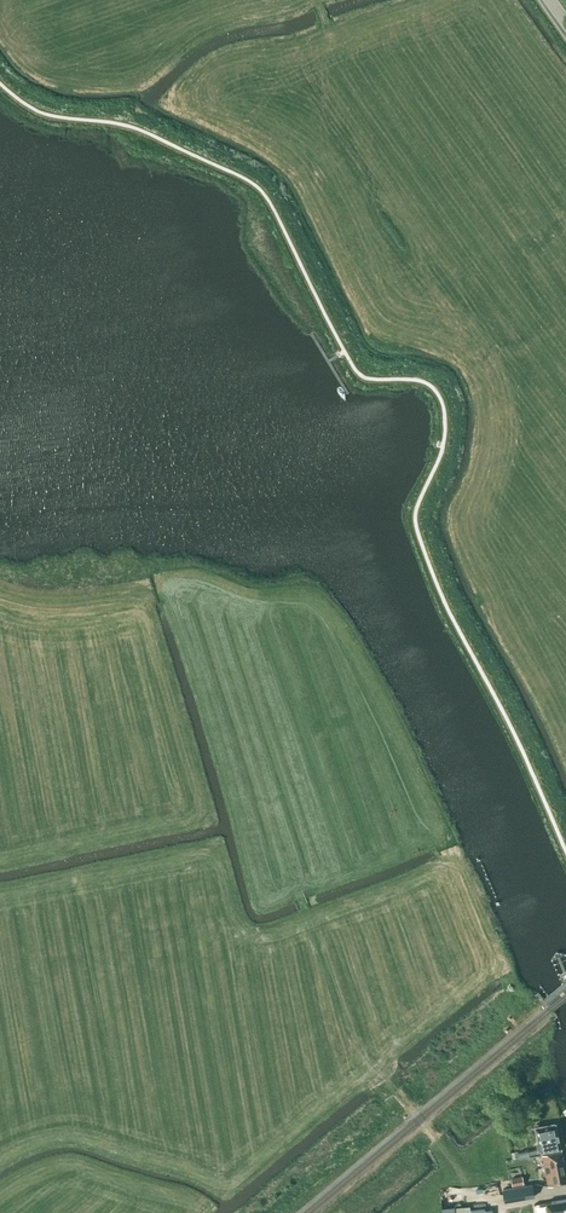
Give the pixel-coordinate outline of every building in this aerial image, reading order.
[(518,1152),(519,1158),(529,1157),(542,1154),(541,1152),(561,1148),(557,1122),(536,1126),(540,1148),(528,1151),(518,1152)] [(548,1186),(565,1182),(565,1172),(562,1151),(542,1154),(548,1186)] [(522,1176),(511,1178),(512,1186),(523,1184),(522,1176)] [(504,1202),(520,1199),(533,1197),(531,1184),(510,1188),(502,1189),(504,1202)] [(551,1202),(546,1203),(548,1212),(565,1212),(565,1199),(551,1202)]
